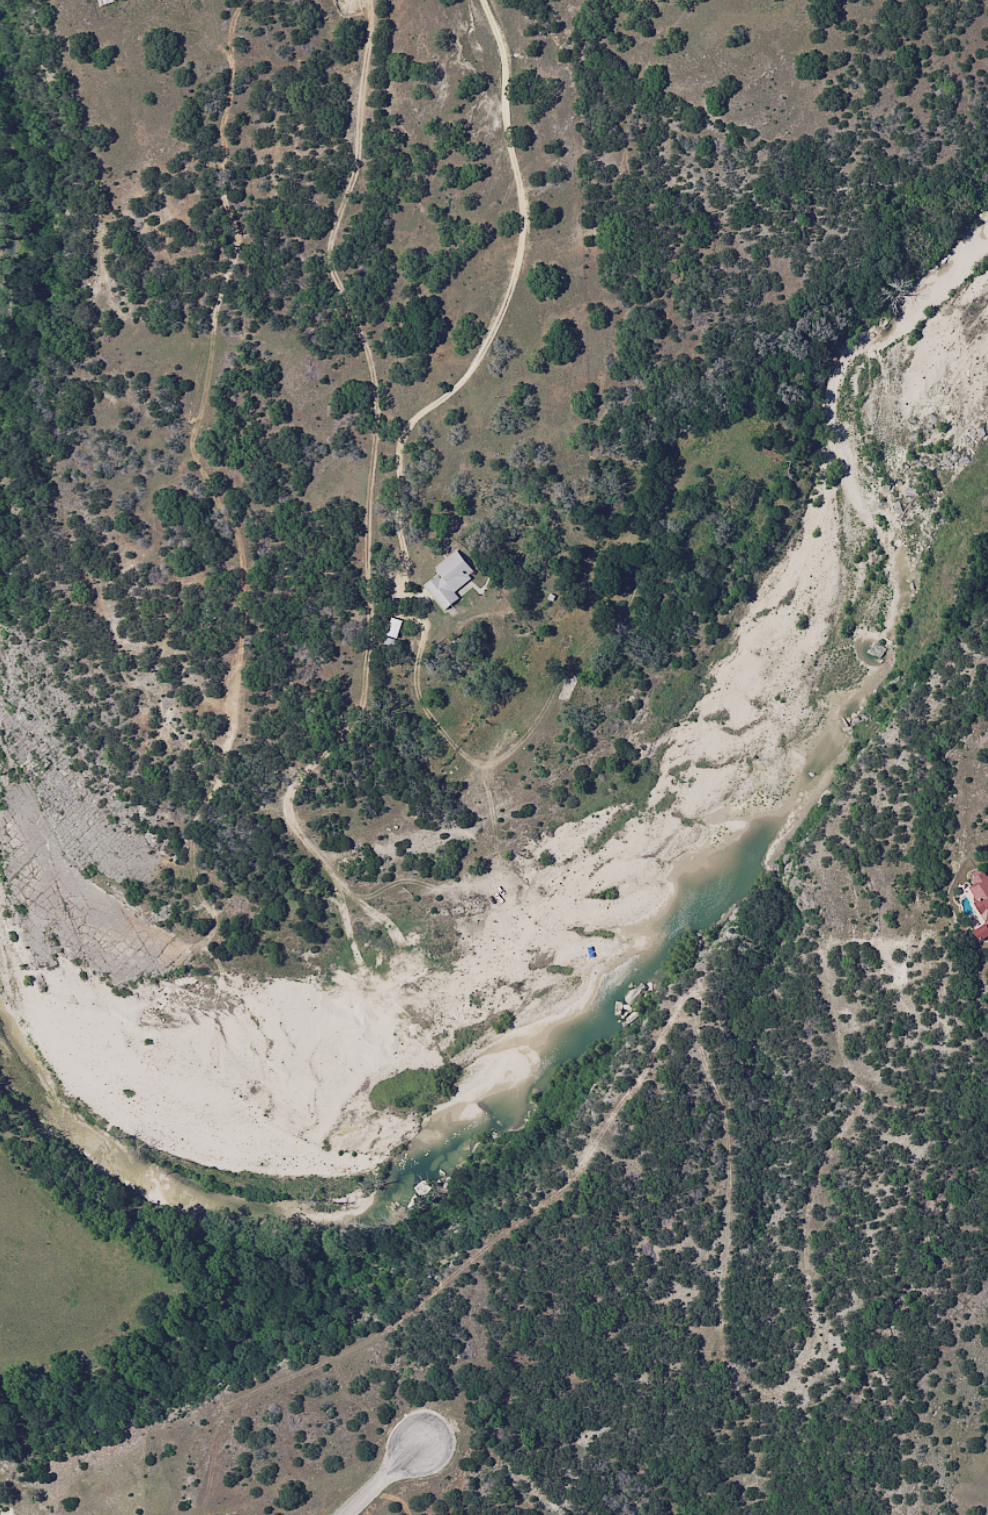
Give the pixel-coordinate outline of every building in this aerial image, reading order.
[(433,567),(438,575),(424,586),(442,611),(458,599),(452,591),(474,574),(456,550),(433,567)] [(400,621),(390,618),(384,635),(394,639),(400,621)] [(985,872),(987,874),(987,893),(981,896),(977,887),(980,885),(977,879),(979,878),(977,873),(984,870),(985,872)] [(977,930),(987,924),(987,937),(983,940),(977,930)]
